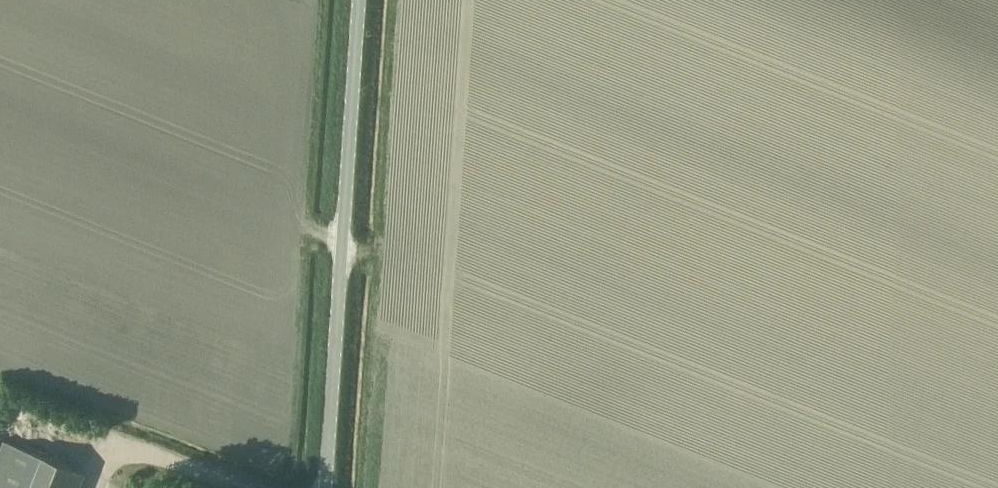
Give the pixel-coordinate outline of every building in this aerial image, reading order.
[(71,465),(4,439),(0,449),(0,487),(62,487),(71,465)]
